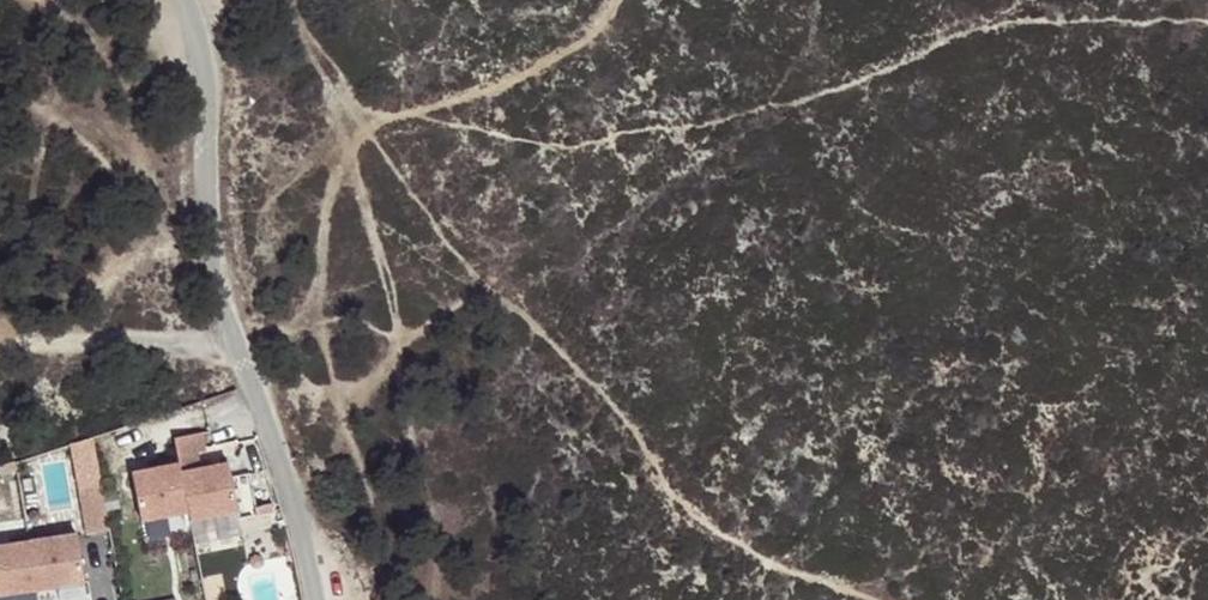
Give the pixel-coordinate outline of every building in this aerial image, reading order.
[(196,457),(195,443),(171,444),(172,466),(128,467),(130,512),(174,511),(174,519),(216,517),(214,470),(191,471),(191,465),(187,465),(187,458),(196,457)] [(73,582),(67,535),(38,537),(37,532),(0,537),(0,592),(73,582)]
